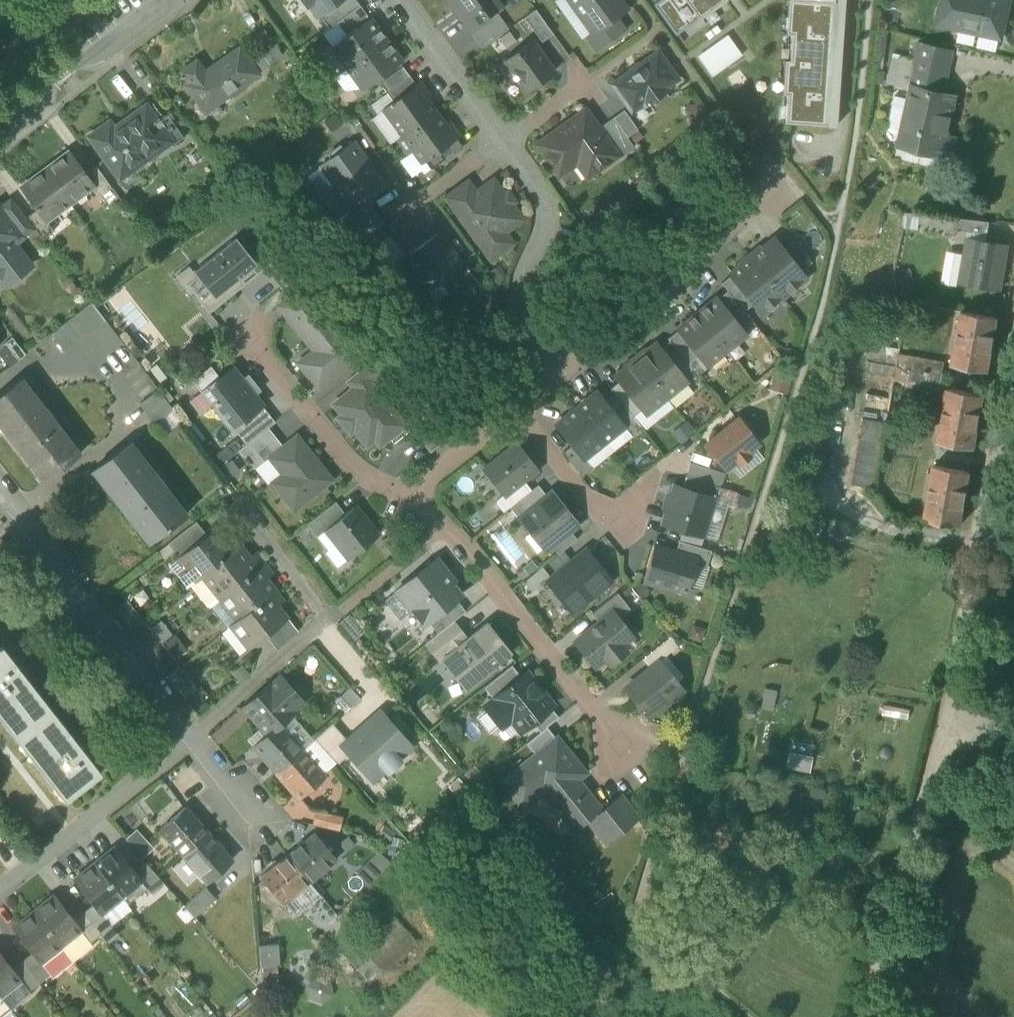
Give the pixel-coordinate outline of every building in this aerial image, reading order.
[(319,17),(342,0),(300,0),(306,8),(308,7),(316,19),(319,17)] [(359,5),(355,0),(342,0),(319,17),(328,28),(336,22),(359,5)] [(470,32),(488,19),(486,16),(495,10),(500,6),(496,0),(447,0),(470,32)] [(592,34),(616,17),(627,9),(621,0),(568,0),(591,33),(592,34)] [(653,4),(675,35),(698,19),(684,0),(659,0),(653,4)] [(698,19),(723,0),(684,0),(698,19)] [(791,122),(793,94),(788,94),(790,59),(795,60),(797,34),(792,34),(794,1),(789,1),(789,0),(787,0),(785,33),(790,34),(788,59),(783,59),(781,93),(786,93),(784,122),(791,122)] [(789,1),(794,1),(792,34),(797,34),(795,60),(790,59),(788,94),(793,94),(791,122),(824,124),(824,126),(835,127),(835,125),(831,125),(839,3),(843,3),(843,0),(789,0),(789,1)] [(1000,39),(1009,0),(1006,0),(944,0),(938,26),(958,30),(958,27),(981,32),(980,35),(1000,39)] [(835,125),(843,3),(839,3),(831,125),(835,125)] [(336,22),(343,32),(365,17),(367,16),(359,5),(336,22)] [(470,32),(481,48),(508,28),(495,10),(486,16),(488,19),(470,32)] [(524,17),(541,41),(552,33),(535,10),(524,17)] [(587,36),(596,50),(625,30),(616,17),(592,34),(591,33),(587,36)] [(330,47),(346,69),(387,39),(379,29),(378,30),(370,19),(330,47)] [(704,34),(708,40),(720,31),(716,25),(704,34)] [(255,37),(275,66),(286,58),(266,29),(255,37)] [(887,30),(875,29),(871,68),(883,69),(887,30)] [(727,35),(697,56),(712,75),(741,55),(727,35)] [(1000,39),(980,35),(977,48),(997,53),(1000,39)] [(394,49),(387,39),(346,69),(361,90),(401,61),(393,50),(394,49)] [(503,61),(526,92),(553,72),(531,41),(503,61)] [(916,58),(910,87),(941,94),(949,56),(951,51),(919,44),(916,58)] [(190,88),(204,108),(220,97),(224,102),(261,75),(259,72),(241,47),(215,66),(217,69),(206,78),(197,65),(185,74),(193,85),(190,88)] [(612,84),(632,111),(643,103),(646,107),(668,91),(665,87),(677,79),(658,52),(612,84)] [(893,88),(900,55),(891,53),(884,85),(893,88)] [(893,88),(909,91),(910,87),(916,58),(900,55),(893,88)] [(379,84),(386,93),(409,76),(402,66),(401,67),(402,68),(379,84)] [(386,93),(393,103),(416,86),(409,76),(386,93)] [(384,109),(402,134),(434,112),(424,99),(428,96),(419,84),(416,86),(393,103),(384,109)] [(954,96),(941,94),(910,87),(909,91),(908,99),(900,132),(897,145),(947,156),(952,137),(946,136),(954,96)] [(900,132),(908,99),(892,96),(884,129),(900,132)] [(208,113),(224,102),(220,97),(204,108),(208,113)] [(91,138),(121,178),(123,177),(119,172),(130,164),(134,169),(135,171),(171,145),(175,142),(162,124),(148,106),(124,124),(125,126),(116,133),(110,124),(91,138)] [(536,144),(558,175),(577,162),(578,161),(586,162),(593,172),(617,156),(618,155),(598,128),(585,109),(536,144)] [(623,110),(613,117),(627,137),(637,129),(623,110)] [(444,126),(434,112),(402,134),(397,138),(407,153),(413,149),(421,161),(423,159),(455,136),(456,135),(448,123),(444,126)] [(634,147),(627,137),(613,117),(598,128),(618,155),(617,156),(618,158),(634,147)] [(171,145),(174,150),(185,142),(169,119),(162,124),(175,142),(171,145)] [(423,159),(430,169),(462,146),(455,136),(423,159)] [(352,142),(342,150),(339,146),(328,154),(331,158),(321,165),(352,209),(384,186),(352,142)] [(947,156),(897,145),(895,157),(944,168),(947,156)] [(69,151),(44,169),(66,198),(78,189),(82,193),(93,185),(94,184),(85,172),(69,151)] [(587,177),(593,172),(586,162),(578,161),(577,162),(587,177)] [(119,172),(123,177),(134,169),(130,164),(119,172)] [(93,185),(100,196),(112,188),(95,165),(85,172),(94,184),(93,185)] [(53,207),(66,198),(44,169),(19,187),(35,209),(44,221),(45,220),(56,212),(53,207)] [(454,208),(483,247),(503,233),(521,219),(512,206),(507,205),(502,197),(502,193),(493,180),(474,193),(455,207),(454,208)] [(448,198),(455,207),(474,193),(467,183),(448,198)] [(53,207),(56,212),(82,193),(78,189),(66,198),(53,207)] [(34,228),(25,217),(11,198),(0,206),(0,207),(23,236),(34,228)] [(339,219),(359,240),(383,222),(367,199),(339,219)] [(8,282),(27,268),(28,261),(14,243),(23,236),(0,207),(0,280),(1,282),(8,282)] [(35,209),(25,217),(34,228),(42,239),(53,231),(45,220),(44,221),(35,209)] [(956,229),(987,234),(989,222),(958,219),(956,229)] [(429,288),(439,281),(451,273),(461,265),(438,233),(406,256),(429,288)] [(483,247),(491,257),(510,242),(503,233),(483,247)] [(369,251),(386,268),(405,254),(390,235),(369,251)] [(232,284),(257,264),(252,259),(235,237),(193,272),(196,277),(186,285),(209,313),(237,290),(232,284)] [(760,247),(749,256),(781,296),(805,278),(799,271),(781,248),(773,238),(761,248),(760,247)] [(962,283),(999,289),(1007,245),(968,238),(965,254),(967,254),(962,283)] [(781,248),(799,271),(811,262),(793,239),(781,248)] [(268,246),(252,259),(257,264),(259,262),(264,268),(277,258),(276,257),(268,246)] [(761,313),(781,296),(749,256),(738,265),(739,266),(729,274),(730,275),(753,303),(761,313)] [(237,290),(264,268),(259,262),(257,264),(232,284),(237,290)] [(454,277),(451,273),(439,281),(442,285),(454,277)] [(721,283),(727,290),(743,311),(753,303),(730,275),(721,283)] [(298,363),(318,387),(358,354),(303,286),(278,306),(312,348),(317,354),(303,366),(299,362),(298,363)] [(747,316),(743,311),(727,290),(718,298),(738,323),(747,316)] [(705,304),(695,312),(727,351),(747,335),(738,323),(718,298),(717,297),(706,305),(705,304)] [(51,333),(64,351),(104,320),(91,302),(51,333)] [(954,362),(989,369),(998,317),(964,311),(963,314),(954,362)] [(706,368),(727,351),(695,312),(685,320),(686,321),(676,330),(676,331),(697,356),(706,368)] [(667,338),(669,340),(687,364),(697,356),(676,331),(667,338)] [(12,336),(2,344),(16,361),(25,354),(12,336)] [(692,369),(687,364),(669,340),(659,349),(682,377),(692,369)] [(865,372),(893,376),(897,352),(898,347),(871,343),(865,372)] [(655,344),(635,360),(665,397),(685,381),(682,377),(659,349),(655,344)] [(297,361),(298,363),(299,362),(303,366),(317,354),(312,348),(297,361)] [(893,376),(910,380),(914,355),(897,352),(893,376)] [(946,360),(914,355),(910,380),(941,385),(946,360)] [(645,413),(665,397),(635,360),(615,376),(619,380),(642,409),(645,413)] [(347,379),(355,388),(366,379),(366,380),(377,371),(369,361),(347,379)] [(191,381),(200,392),(215,380),(216,382),(220,379),(210,366),(191,381)] [(215,380),(200,392),(211,405),(213,403),(233,429),(261,406),(262,406),(253,394),(259,389),(247,375),(241,380),(232,369),(220,379),(216,382),(215,380)] [(44,481),(79,454),(20,377),(0,393),(0,425),(44,481)] [(350,428),(364,444),(374,437),(375,438),(382,440),(388,436),(387,431),(399,421),(366,380),(366,379),(355,388),(335,404),(344,416),(345,415),(353,425),(350,428)] [(624,407),(632,417),(642,409),(619,380),(609,389),(624,407)] [(941,441),(976,446),(984,394),(950,388),(941,441)] [(140,403),(154,423),(172,410),(158,390),(140,403)] [(596,391),(575,408),(603,443),(624,426),(614,415),(596,391)] [(211,405),(200,392),(189,400),(200,414),(211,405)] [(233,429),(246,445),(267,427),(274,422),(261,406),(233,429)] [(624,426),(630,433),(639,426),(632,417),(624,407),(614,415),(624,426)] [(585,458),(603,443),(575,408),(555,424),(571,444),(583,459),(585,458)] [(415,428),(430,446),(449,431),(434,413),(415,428)] [(882,433),(884,422),(858,417),(856,428),(882,433)] [(705,444),(725,468),(737,459),(740,463),(748,457),(745,452),(757,443),(738,419),(705,444)] [(239,450),(254,468),(268,457),(282,446),(267,427),(246,445),(239,450)] [(880,443),(882,433),(856,428),(854,439),(880,443)] [(279,491),(293,510),(332,479),(296,435),(282,446),(268,457),(282,474),(289,483),(279,491)] [(879,454),(880,443),(854,439),(853,450),(879,454)] [(92,470),(148,542),(186,514),(130,442),(92,470)] [(563,451),(582,474),(592,467),(585,458),(583,459),(571,444),(563,451)] [(484,470),(503,494),(522,479),(535,469),(516,445),(484,470)] [(877,465),(879,454),(853,450),(851,460),(877,465)] [(875,476),(877,465),(851,460),(849,471),(875,476)] [(690,463),(686,476),(719,487),(723,473),(690,463)] [(926,518),(961,524),(970,471),(935,465),(926,516),(926,518)] [(873,486),(875,476),(849,471),(847,482),(873,486)] [(272,482),(279,491),(289,483),(282,474),(272,482)] [(716,499),(719,487),(686,476),(685,476),(682,488),(713,498),(716,499)] [(502,512),(509,507),(531,490),(522,479),(503,494),(494,502),(502,512)] [(537,485),(531,490),(509,507),(519,520),(523,517),(547,497),(537,485)] [(662,524),(701,536),(713,498),(682,488),(674,485),(671,496),(669,495),(665,509),(667,510),(662,524)] [(542,535),(549,544),(576,523),(552,494),(547,497),(523,517),(531,527),(530,532),(534,537),(537,537),(540,537),(542,535)] [(307,524),(317,537),(326,529),(345,514),(335,502),(307,524)] [(326,529),(349,558),(376,536),(354,507),(345,514),(326,529)] [(167,543),(178,556),(206,534),(195,521),(167,543)] [(177,557),(184,566),(185,567),(187,565),(198,578),(202,575),(236,548),(240,545),(232,534),(221,542),(212,530),(206,534),(178,556),(177,557)] [(540,537),(537,537),(545,547),(549,544),(542,535),(540,537)] [(694,565),(705,568),(711,550),(678,540),(674,552),(695,559),(694,565)] [(643,580),(685,592),(688,584),(694,565),(695,559),(674,552),(653,546),(643,580)] [(236,548),(202,575),(209,584),(211,582),(222,596),(264,562),(255,550),(245,559),(236,548)] [(547,581),(572,612),(610,581),(586,550),(566,565),(547,581)] [(547,581),(566,565),(557,554),(538,570),(547,581)] [(413,610),(424,624),(428,621),(456,599),(459,596),(449,584),(452,582),(434,560),(383,600),(400,620),(413,610)] [(264,562),(222,596),(232,609),(230,611),(237,620),(272,592),(263,581),(273,573),(264,562)] [(192,583),(198,578),(187,565),(185,567),(184,566),(181,568),(175,573),(186,586),(185,587),(186,587),(192,583)] [(707,569),(705,568),(694,565),(688,584),(701,588),(707,569)] [(209,605),(222,596),(211,582),(209,584),(202,575),(198,578),(192,583),(209,605)] [(276,589),(272,592),(237,620),(233,623),(243,636),(241,638),(249,648),(265,635),(283,621),(283,620),(274,608),(284,600),(276,589)] [(591,613),(598,623),(612,612),(617,618),(629,608),(617,593),(591,613)] [(233,623),(237,620),(230,611),(232,609),(222,596),(209,605),(227,627),(230,625),(233,623)] [(114,608),(131,630),(144,621),(126,599),(114,608)] [(428,621),(437,633),(453,621),(465,611),(456,599),(428,621)] [(575,642),(594,666),(605,657),(610,663),(625,651),(620,645),(631,636),(617,618),(612,612),(598,623),(575,642)] [(265,635),(277,650),(298,631),(287,617),(283,620),(283,621),(265,635)] [(425,643),(440,662),(443,659),(468,639),(453,621),(437,633),(425,643)] [(230,625),(241,638),(243,636),(233,623),(230,625)] [(443,659),(465,686),(508,651),(486,624),(468,639),(443,659)] [(642,658),(649,668),(658,661),(677,645),(670,636),(642,658)] [(0,648),(0,717),(14,735),(51,706),(4,645),(0,648)] [(625,687),(648,716),(681,690),(658,661),(649,668),(625,687)] [(483,687),(493,700),(521,677),(511,665),(483,687)] [(166,676),(184,698),(196,688),(179,666),(166,676)] [(511,718),(520,729),(531,721),(549,706),(551,705),(526,673),(521,677),(493,700),(485,706),(501,726),(511,718)] [(302,749),(303,749),(281,724),(290,716),(296,711),(294,710),(303,701),(280,675),(271,683),(270,682),(261,690),(274,705),(256,721),(266,733),(253,745),(276,772),(277,772),(302,749)] [(242,706),(256,721),(274,705),(261,690),(242,706)] [(102,770),(51,706),(14,735),(64,800),(102,770)] [(531,721),(539,732),(546,726),(558,717),(549,706),(531,721)] [(312,741),(290,716),(281,724),(303,749),(312,741)] [(349,753),(369,775),(381,764),(384,768),(397,757),(393,753),(405,742),(382,717),(369,728),(366,725),(358,732),(361,736),(351,745),(346,749),(349,753)] [(336,762),(337,763),(349,753),(346,749),(351,745),(332,723),(313,739),(334,763),(336,762)] [(769,742),(789,746),(792,727),(772,724),(769,742)] [(555,738),(546,726),(539,732),(525,743),(526,743),(535,754),(555,738)] [(583,816),(605,843),(618,832),(619,832),(602,810),(577,779),(581,775),(580,766),(556,737),(555,738),(535,754),(508,775),(501,781),(502,782),(517,801),(537,785),(554,806),(552,808),(556,813),(560,810),(572,825),(583,816)] [(325,775),(302,749),(277,772),(300,798),(325,775)] [(602,810),(619,832),(637,817),(620,795),(602,810)] [(159,828),(183,856),(208,832),(184,806),(159,828)] [(340,831),(343,819),(317,811),(313,824),(340,831)] [(130,837),(139,850),(149,842),(139,829),(130,837)] [(230,857),(208,832),(183,856),(205,880),(230,857)] [(315,832),(288,855),(309,881),(336,859),(315,832)] [(352,866),(369,882),(391,860),(374,844),(352,866)] [(115,846),(94,863),(121,897),(141,881),(142,880),(136,872),(115,846)] [(282,903),(309,881),(288,855),(261,877),(282,903)] [(101,913),(121,897),(94,863),(73,880),(94,905),(100,913),(101,913)] [(141,881),(151,893),(164,883),(158,877),(146,863),(136,872),(142,880),(141,881)] [(321,896),(309,881),(282,903),(294,918),(321,896)] [(189,899),(201,912),(219,897),(207,884),(189,899)] [(55,894),(33,911),(60,945),(80,929),(81,928),(75,920),(55,894)] [(101,913),(109,923),(129,907),(121,897),(101,913)] [(94,905),(84,912),(101,933),(111,925),(109,923),(101,913),(100,913),(94,905)] [(40,961),(60,945),(33,911),(12,928),(33,954),(39,961),(40,961)] [(90,942),(101,933),(84,912),(75,920),(81,928),(80,929),(90,942)] [(394,917),(363,946),(365,949),(364,950),(381,968),(384,972),(417,941),(394,917)] [(111,925),(101,933),(108,943),(118,935),(111,925)] [(60,945),(72,960),(73,961),(93,945),(90,942),(80,929),(60,945)] [(363,946),(350,933),(336,946),(350,962),(364,950),(365,949),(363,946)] [(72,960),(60,945),(40,961),(50,973),(50,974),(52,976),(72,960)] [(260,967),(279,967),(279,945),(258,945),(260,967)] [(340,971),(350,962),(336,946),(326,955),(340,971)] [(364,950),(350,962),(367,980),(381,968),(364,950)] [(19,978),(20,977),(13,969),(0,952),(0,993),(19,978)] [(33,954),(23,961),(39,982),(50,974),(50,973),(40,961),(39,961),(33,954)] [(29,990),(39,982),(23,961),(13,969),(20,977),(19,978),(29,990)] [(330,981),(316,976),(305,985),(307,1000),(320,1006),(332,997),(330,981)] [(0,993),(0,995),(11,1009),(31,993),(29,990),(19,978),(0,993)] [(11,1009),(0,995),(0,1016),(11,1009)]
